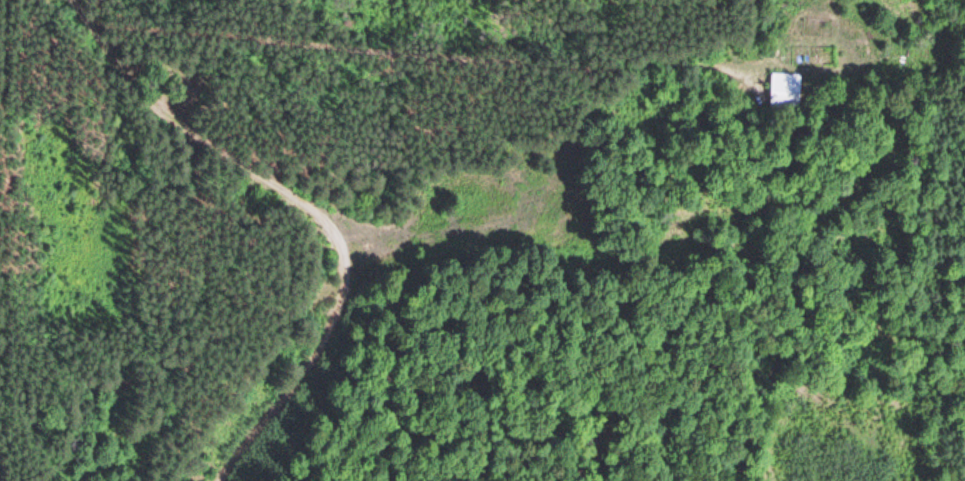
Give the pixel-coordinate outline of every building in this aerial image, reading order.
[(771,109),(799,109),(799,75),(771,75),(771,109)]
